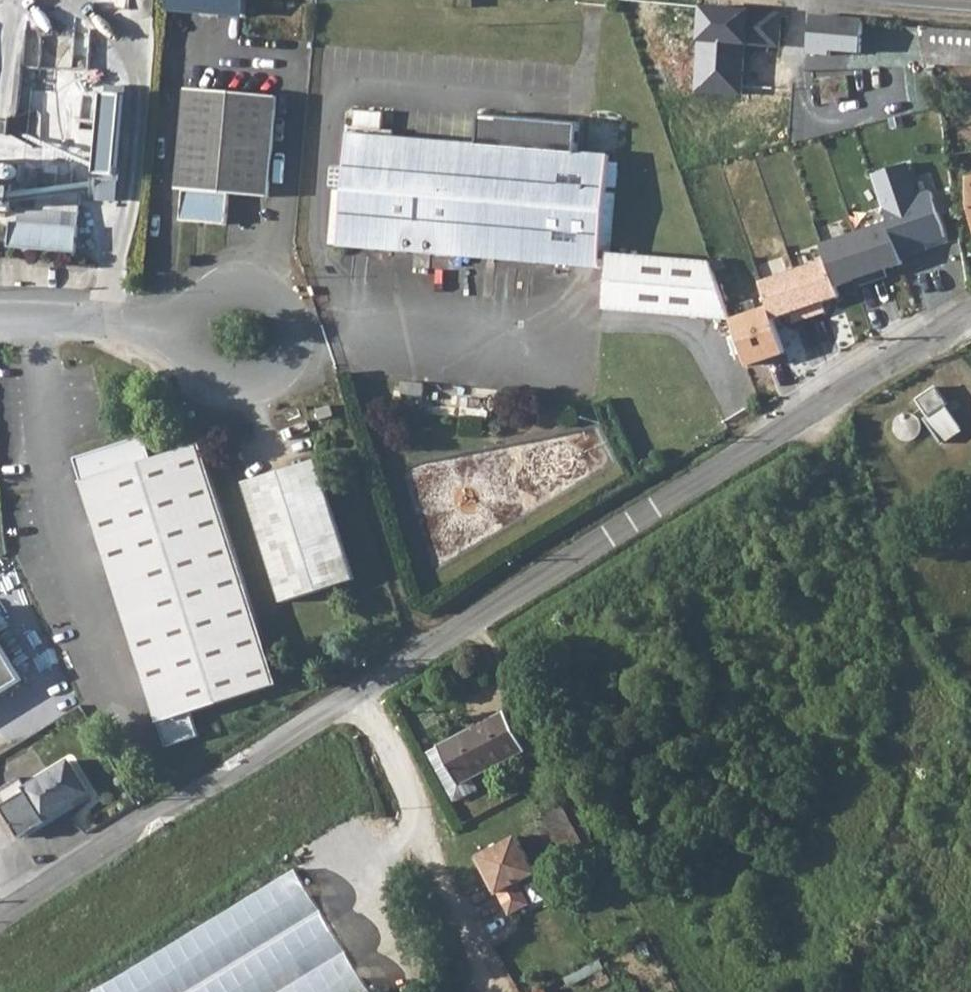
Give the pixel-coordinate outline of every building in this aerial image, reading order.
[(165,11),(246,19),(248,0),(166,0),(165,11)] [(703,5),(693,94),(741,97),(743,45),(778,47),(779,13),(703,5)] [(862,21),(811,16),(808,56),(829,58),(835,53),(860,55),(861,36),(862,21)] [(862,21),(861,36),(923,40),(921,26),(862,21)] [(921,26),(923,40),(924,45),(925,63),(935,64),(970,66),(970,31),(921,26)] [(925,63),(924,45),(912,44),(914,62),(925,63)] [(847,75),(820,79),(823,103),(825,103),(847,100),(850,100),(847,75)] [(279,102),(187,92),(179,193),(185,194),(183,225),(227,229),(230,198),(271,202),(279,102)] [(847,100),(825,103),(826,116),(848,113),(847,100)] [(359,113),(357,132),(383,134),(385,115),(359,113)] [(480,150),(354,139),(349,200),(340,199),(336,250),(601,272),(608,272),(605,312),(731,322),(711,265),(602,257),(610,158),(578,154),(581,125),(544,122),(544,120),(520,118),(520,120),(487,117),(487,121),(483,120),(480,146),(480,150)] [(905,165),(871,174),(885,220),(896,254),(944,238),(928,190),(912,195),(905,165)] [(17,212),(17,186),(0,185),(0,212),(17,212)] [(896,254),(885,220),(818,242),(825,257),(835,287),(900,266),(896,254)] [(9,223),(7,248),(76,255),(77,230),(9,223)] [(835,287),(825,257),(756,280),(765,306),(734,317),(750,364),(779,354),(769,321),(839,298),(835,287)] [(938,386),(917,400),(947,443),(968,428),(938,386)] [(428,389),(408,387),(406,399),(427,400),(428,389)] [(486,405),(466,403),(466,423),(492,425),(492,416),(495,416),(499,413),(499,411),(499,407),(497,405),(495,404),(493,404),(490,405),(489,406),(488,407),(487,409),(487,411),(487,413),(485,413),(486,405)] [(332,407),(321,411),(323,420),(336,416),(333,410),(332,407)] [(195,709),(281,680),(202,442),(153,458),(145,435),(75,457),(170,744),(202,733),(195,709)] [(319,463),(250,486),(289,603),(359,580),(319,463)] [(18,682),(0,653),(0,694),(18,682)] [(500,709),(424,750),(451,800),(475,788),(470,777),(520,748),(500,709)] [(70,763),(27,787),(45,818),(88,793),(70,763)] [(554,796),(538,805),(570,868),(586,859),(554,796)] [(478,865),(509,922),(529,912),(518,891),(534,883),(515,847),(478,865)]
